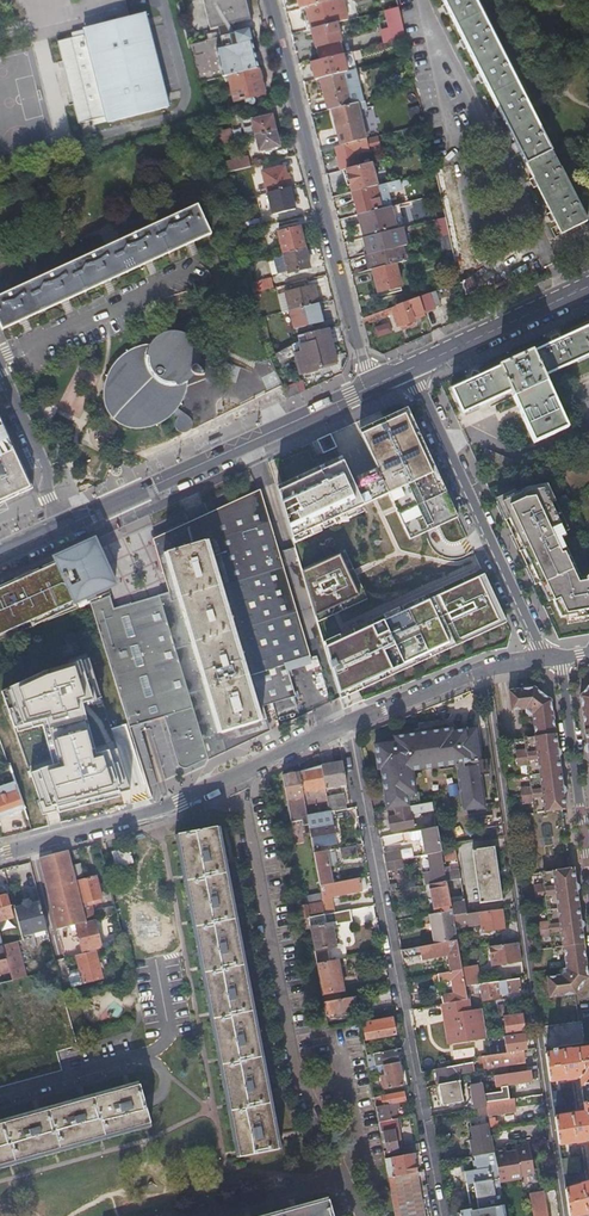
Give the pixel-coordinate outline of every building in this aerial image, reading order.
[(210,29),(250,19),(246,0),(203,0),(210,29)] [(305,6),(311,28),(333,23),(336,22),(348,19),(343,0),(331,0),(328,1),(308,6),(305,6)] [(573,235),(588,227),(588,202),(486,0),(455,0),(457,5),(453,6),(458,15),(461,13),(474,39),(471,41),(475,50),(479,48),(492,74),(488,76),(493,84),(496,82),(509,109),(506,110),(510,119),(514,117),(527,143),(523,145),(527,153),(531,152),(544,178),(541,180),(545,188),(549,186),(562,213),(558,214),(563,223),(566,221),(573,235)] [(406,38),(399,6),(385,10),(390,28),(382,30),(386,43),(406,38)] [(94,123),(107,120),(108,121),(167,107),(167,106),(168,105),(168,104),(167,104),(163,91),(165,90),(164,89),(163,90),(159,76),(161,76),(161,75),(159,75),(156,61),(157,61),(157,59),(155,60),(152,45),(153,45),(153,43),(151,44),(148,30),(149,29),(149,28),(147,28),(144,14),(146,14),(145,13),(143,13),(143,12),(84,27),(84,28),(71,31),(73,37),(57,40),(78,123),(93,119),(94,123)] [(333,23),(311,28),(319,59),(342,53),(344,53),(336,22),(333,23)] [(191,58),(197,82),(229,75),(258,69),(248,30),(188,45),(191,58)] [(344,53),(342,53),(346,70),(356,67),(352,51),(344,53)] [(319,59),(311,61),(315,79),(321,78),(343,72),(347,71),(346,70),(342,53),(319,59)] [(229,75),(235,100),(264,93),(258,69),(229,75)] [(351,70),(347,71),(343,72),(345,82),(353,80),(351,70)] [(321,78),(328,109),(331,108),(350,103),(345,82),(343,72),(321,78)] [(367,107),(365,100),(350,103),(331,108),(340,144),(366,138),(366,137),(368,135),(365,125),(363,124),(359,109),(367,107)] [(252,120),(256,134),(276,129),(272,115),(252,120)] [(210,131),(214,145),(232,141),(228,126),(210,131)] [(276,129),(256,134),(260,150),(265,148),(272,147),(280,145),(276,129)] [(377,135),(366,138),(340,144),(334,146),(340,170),(346,168),(359,165),(356,153),(369,150),(380,147),(377,135)] [(221,173),(251,166),(248,156),(219,164),(221,173)] [(367,163),(359,165),(346,168),(352,191),(373,186),(370,173),(367,163)] [(268,192),(290,186),(285,165),(262,171),(268,192)] [(452,248),(458,279),(475,275),(452,165),(434,169),(445,217),(448,234),(452,248)] [(402,188),(400,179),(386,183),(388,192),(402,188)] [(389,206),(391,206),(389,199),(380,201),(376,185),(373,186),(352,191),(357,214),(362,213),(389,206)] [(295,208),(290,186),(268,192),(273,213),(295,208)] [(88,253),(88,254),(73,261),(72,261),(71,261),(71,262),(55,269),(55,268),(46,273),(31,280),(30,279),(29,280),(29,281),(13,288),(13,287),(4,291),(4,292),(0,294),(0,326),(2,329),(3,328),(2,328),(17,321),(19,321),(19,320),(26,317),(26,318),(27,317),(27,316),(43,309),(43,310),(44,309),(59,302),(59,303),(60,302),(60,301),(67,298),(68,299),(69,298),(68,298),(84,290),(85,291),(86,291),(86,290),(101,282),(102,283),(103,283),(102,282),(109,279),(109,280),(111,279),(111,278),(126,271),(126,272),(128,271),(127,271),(143,264),(144,264),(144,263),(150,260),(151,261),(152,260),(167,252),(168,253),(169,252),(185,244),(185,245),(186,244),(195,240),(197,240),(196,239),(209,233),(210,234),(211,234),(197,203),(196,204),(196,205),(183,211),(182,210),(172,215),(172,216),(156,223),(156,222),(154,224),(138,232),(138,231),(130,235),(114,242),(113,242),(113,243),(97,250),(88,253)] [(389,206),(362,213),(365,226),(361,227),(363,237),(395,229),(389,206)] [(441,236),(448,234),(445,217),(437,219),(441,236)] [(283,251),(304,246),(300,226),(278,231),(283,251)] [(368,254),(392,248),(402,246),(405,245),(401,228),(395,229),(363,237),(368,254)] [(430,254),(452,248),(448,234),(441,236),(426,240),(430,254)] [(309,266),(304,246),(283,251),(288,271),(309,266)] [(369,257),(372,268),(395,263),(405,260),(402,246),(392,248),(368,254),(365,255),(366,258),(369,257)] [(283,257),(269,260),(272,275),(286,272),(283,257)] [(395,263),(372,268),(377,292),(401,287),(395,263)] [(271,277),(250,282),(252,292),(273,286),(271,277)] [(368,294),(368,282),(358,282),(358,294),(368,294)] [(292,289),(284,291),(294,327),(322,320),(314,284),(304,286),(303,283),(291,286),(292,289)] [(424,316),(423,312),(440,305),(435,291),(362,317),(364,324),(392,314),(397,327),(400,326),(401,329),(404,328),(415,324),(414,320),(424,316)] [(388,323),(374,328),(377,337),(391,332),(388,323)] [(563,417),(554,399),(544,375),(588,355),(588,325),(560,338),(558,334),(550,338),(552,342),(532,351),(531,350),(498,365),(499,366),(480,375),(478,370),(469,374),(471,379),(451,388),(462,412),(510,391),(533,442),(565,428),(567,427),(563,417)] [(336,361),(327,327),(297,334),(300,350),(292,352),(297,373),(320,368),(320,365),(336,361)] [(117,421),(120,423),(122,424),(126,426),(131,427),(137,428),(142,427),(152,424),(161,421),(171,413),(175,416),(174,419),(174,423),(175,426),(177,429),(181,431),(183,431),(187,430),(188,429),(191,426),(192,423),(192,421),(191,417),(176,406),(181,399),(183,394),(186,383),(187,379),(194,374),(199,374),(204,373),(202,370),(198,365),(199,353),(198,349),(197,345),(194,341),(189,335),(184,333),(179,331),(170,329),(165,330),(159,333),(151,340),(148,343),(138,345),(129,349),(121,354),(115,360),(108,369),(105,378),(103,387),(102,392),(103,401),(105,406),(108,411),(112,416),(117,421)] [(341,458),(276,488),(290,535),(387,490),(406,532),(450,512),(404,411),(360,431),(375,465),(350,477),(341,458)] [(31,486),(0,418),(0,500),(31,486)] [(329,430),(316,436),(321,449),(334,443),(329,430)] [(499,499),(495,501),(504,520),(508,518),(511,525),(515,532),(511,534),(519,551),(523,549),(529,564),(525,565),(534,584),(538,582),(539,584),(540,584),(548,600),(552,598),(560,616),(565,615),(567,623),(586,620),(585,616),(588,615),(588,572),(585,577),(579,578),(560,537),(565,535),(563,531),(567,529),(559,511),(555,513),(550,502),(554,500),(546,483),(542,485),(541,484),(526,487),(514,492),(513,489),(498,496),(499,499)] [(272,701),(271,697),(292,691),(283,663),(309,656),(259,491),(258,492),(259,492),(220,510),(221,513),(216,515),(214,512),(155,539),(171,592),(114,607),(109,593),(91,601),(89,602),(129,727),(131,726),(131,727),(140,724),(140,723),(163,716),(178,763),(179,765),(181,766),(184,767),(187,767),(217,753),(218,754),(225,751),(225,749),(262,732),(254,706),(271,701),(271,702),(272,701)] [(94,538),(86,542),(73,547),(54,556),(56,561),(0,587),(0,634),(74,599),(75,601),(88,595),(91,601),(109,593),(110,593),(107,586),(114,583),(94,538)] [(338,552),(301,569),(315,616),(339,604),(340,608),(359,599),(357,596),(338,552)] [(483,587),(478,577),(325,648),(340,699),(357,691),(355,686),(428,652),(426,648),(446,639),(448,643),(498,620),(488,597),(493,595),(489,584),(483,587)] [(44,671),(2,691),(14,727),(46,719),(57,763),(30,772),(43,810),(129,788),(117,749),(93,756),(89,747),(94,746),(83,710),(79,712),(77,703),(100,696),(88,657),(44,671)] [(580,706),(588,705),(588,683),(579,695),(580,706)] [(551,710),(550,700),(528,687),(503,690),(506,711),(523,708),(524,712),(525,714),(551,710)] [(272,701),(293,695),(292,691),(271,697),(272,701)] [(585,742),(588,742),(588,705),(580,706),(585,742)] [(551,710),(525,714),(527,715),(530,714),(534,736),(522,738),(524,748),(555,744),(551,710)] [(476,726),(461,729),(467,768),(456,769),(461,805),(482,802),(479,776),(477,759),(481,759),(476,726)] [(467,768),(461,729),(451,730),(451,728),(434,730),(440,766),(455,763),(456,769),(467,768)] [(440,766),(434,730),(426,731),(427,737),(417,738),(416,732),(395,735),(392,736),(392,741),(372,744),(376,768),(379,767),(386,809),(407,805),(418,803),(416,792),(413,792),(409,770),(416,769),(419,763),(430,761),(432,764),(436,766),(440,766)] [(555,744),(524,748),(524,749),(512,750),(515,766),(526,765),(529,784),(560,781),(555,744)] [(324,786),(344,782),(340,760),(320,764),(324,786)] [(324,786),(320,764),(298,772),(301,791),(324,786)] [(0,768),(0,776),(11,772),(8,765),(0,768)] [(281,775),(286,800),(302,797),(301,791),(298,772),(281,775)] [(14,779),(0,784),(0,815),(23,807),(14,779)] [(560,781),(529,784),(529,787),(518,788),(520,804),(531,803),(533,813),(564,809),(560,781)] [(328,810),(344,808),(341,792),(325,795),(328,810)] [(306,814),(302,797),(286,800),(289,821),(300,819),(301,824),(307,823),(306,814)] [(386,809),(385,809),(389,830),(412,826),(410,814),(432,810),(431,801),(418,803),(407,805),(386,809)] [(334,842),(328,810),(306,814),(311,846),(334,842)] [(277,1149),(277,1148),(280,1148),(219,826),(216,827),(216,826),(177,833),(177,834),(174,835),(235,1156),(238,1155),(238,1156),(277,1149)] [(420,829),(401,832),(403,842),(422,839),(424,854),(426,854),(440,851),(435,826),(420,829)] [(357,854),(355,844),(339,847),(341,857),(357,854)] [(471,849),(475,875),(496,872),(492,846),(471,849)] [(117,867),(135,863),(132,849),(114,852),(117,867)] [(456,858),(454,849),(440,851),(443,867),(447,866),(446,859),(456,858)] [(67,850),(37,858),(55,928),(74,923),(85,920),(80,901),(67,850)] [(318,885),(330,883),(327,866),(324,853),(324,850),(312,852),(318,885)] [(382,852),(383,861),(400,858),(398,850),(382,852)] [(324,853),(327,866),(335,865),(332,851),(324,853)] [(429,883),(445,880),(444,876),(443,867),(440,851),(426,854),(429,870),(426,870),(426,873),(424,873),(425,877),(427,876),(428,883),(429,883)] [(400,858),(383,861),(385,870),(402,867),(400,858)] [(532,885),(532,889),(574,884),(572,868),(541,872),(542,883),(532,885)] [(496,872),(475,875),(479,902),(500,899),(496,872)] [(81,901),(80,901),(85,920),(93,918),(89,902),(95,900),(95,898),(100,897),(95,876),(76,880),(81,901)] [(323,913),(332,912),(329,895),(360,889),(357,877),(330,883),(318,885),(321,901),(323,913)] [(451,915),(465,913),(463,901),(449,903),(445,880),(429,883),(434,912),(450,909),(451,915)] [(537,922),(538,928),(580,923),(574,884),(532,889),(534,900),(544,899),(547,921),(537,922)] [(7,893),(0,895),(0,919),(12,916),(7,893)] [(22,905),(13,907),(21,934),(46,928),(39,900),(30,902),(29,900),(25,901),(22,902),(22,905)] [(307,916),(323,913),(321,901),(298,906),(302,929),(309,928),(307,916)] [(113,913),(112,906),(101,908),(103,916),(113,913)] [(504,927),(501,907),(479,911),(465,913),(451,915),(453,924),(453,927),(466,925),(466,923),(480,921),(482,930),(504,927)] [(351,921),(371,922),(372,909),(352,908),(351,921)] [(351,921),(348,909),(332,912),(323,913),(307,916),(309,928),(313,949),(334,946),(330,922),(335,921),(335,923),(351,921)] [(455,939),(453,927),(453,924),(451,915),(450,909),(434,912),(428,913),(432,937),(433,943),(441,941),(444,941),(455,939)] [(85,920),(74,923),(81,952),(94,949),(100,947),(93,918),(85,920)] [(580,923),(538,928),(539,938),(549,936),(551,948),(561,947),(564,964),(585,961),(580,923)] [(46,928),(21,934),(22,939),(47,932),(46,928)] [(2,944),(8,942),(5,930),(0,931),(0,938),(2,944)] [(104,938),(106,946),(121,942),(119,934),(104,938)] [(461,968),(457,950),(455,939),(444,941),(441,941),(433,943),(414,946),(397,949),(398,958),(416,955),(419,954),(420,958),(446,954),(449,970),(461,968)] [(2,945),(10,976),(11,980),(26,976),(17,941),(17,940),(8,942),(2,944),(2,945)] [(518,954),(516,941),(488,945),(490,957),(491,964),(518,960),(518,954)] [(10,976),(2,945),(0,946),(0,979),(10,976)] [(94,949),(81,952),(74,953),(81,983),(101,978),(94,949)] [(315,962),(328,960),(326,950),(313,952),(315,962)] [(342,989),(336,958),(328,960),(315,962),(321,993),(342,989)] [(585,961),(564,964),(564,968),(561,969),(558,972),(559,975),(545,977),(548,997),(573,994),(587,976),(585,961)] [(477,965),(461,968),(464,985),(478,983),(480,982),(477,965)] [(464,985),(461,968),(449,970),(436,973),(437,980),(450,978),(451,982),(452,989),(452,993),(440,995),(441,1002),(456,1000),(466,998),(466,997),(464,985)] [(81,983),(79,971),(69,973),(67,976),(70,985),(81,983)] [(518,977),(480,982),(478,983),(480,995),(481,999),(496,997),(496,993),(520,989),(518,977)] [(92,996),(98,1019),(120,1014),(115,991),(92,996)] [(322,1001),(325,1014),(336,1012),(337,1016),(342,1015),(342,1011),(356,1008),(353,995),(322,1001)] [(441,1002),(448,1043),(483,1037),(478,1007),(468,1009),(466,998),(456,1000),(441,1002)] [(505,1035),(523,1032),(520,1013),(503,1016),(505,1035)] [(365,1038),(393,1033),(391,1020),(362,1025),(365,1038)] [(556,1044),(579,1041),(576,1021),(541,1026),(541,1030),(543,1046),(556,1044)] [(521,1049),(525,1049),(523,1032),(505,1035),(502,1035),(505,1051),(521,1049)] [(557,1050),(556,1046),(579,1042),(579,1041),(556,1044),(543,1046),(546,1066),(548,1080),(579,1076),(584,1111),(554,1116),(554,1117),(557,1143),(587,1139),(588,1150),(588,1046),(557,1050)] [(382,1065),(397,1062),(394,1048),(375,1052),(377,1066),(382,1065)] [(523,1061),(521,1049),(505,1051),(492,1053),(489,1054),(476,1055),(478,1066),(484,1066),(523,1061)] [(382,1094),(401,1091),(400,1086),(401,1085),(397,1062),(382,1065),(385,1085),(381,1086),(382,1094)] [(437,1084),(458,1080),(457,1073),(465,1071),(463,1063),(434,1068),(437,1084)] [(532,1080),(530,1069),(493,1074),(495,1085),(532,1080)] [(462,1101),(458,1080),(437,1084),(441,1104),(462,1101)] [(138,1084),(137,1081),(0,1119),(0,1167),(150,1126),(149,1122),(138,1084)] [(483,1094),(481,1082),(469,1084),(474,1108),(477,1107),(485,1106),(484,1101),(483,1094)] [(395,1117),(396,1117),(394,1109),(398,1108),(397,1102),(404,1101),(402,1090),(401,1091),(382,1094),(373,1096),(377,1121),(388,1119),(391,1118),(395,1117)] [(484,1101),(502,1099),(501,1091),(483,1094),(484,1101)] [(486,1111),(489,1126),(498,1125),(497,1121),(494,1122),(493,1113),(514,1110),(512,1097),(502,1099),(484,1101),(485,1106),(486,1111)] [(523,1110),(524,1121),(535,1119),(534,1109),(523,1110)] [(400,1143),(395,1117),(391,1118),(388,1119),(377,1121),(379,1131),(383,1158),(386,1158),(389,1157),(398,1155),(396,1144),(400,1143)] [(493,1151),(490,1135),(487,1135),(485,1123),(475,1125),(474,1122),(470,1123),(470,1126),(472,1138),(469,1139),(472,1155),(473,1154),(475,1154),(493,1151)] [(404,1154),(410,1153),(419,1151),(417,1143),(403,1146),(404,1154)] [(493,1151),(499,1181),(521,1178),(520,1174),(533,1171),(529,1147),(515,1150),(516,1155),(507,1157),(505,1148),(493,1151)] [(495,1166),(493,1151),(475,1154),(473,1154),(474,1159),(471,1159),(473,1169),(463,1171),(469,1208),(469,1209),(502,1204),(497,1177),(495,1166)] [(393,1176),(416,1171),(414,1163),(412,1163),(410,1153),(404,1154),(398,1155),(389,1157),(386,1158),(383,1158),(387,1177),(393,1176)] [(416,1171),(393,1176),(387,1177),(394,1215),(422,1215),(417,1175),(416,1171)] [(568,1215),(571,1215),(588,1211),(588,1181),(564,1188),(568,1215)] [(543,1191),(542,1191),(539,1191),(528,1193),(531,1211),(532,1215),(547,1215),(543,1191)] [(326,1196),(255,1215),(267,1215),(327,1199),(326,1196)] [(327,1199),(267,1215),(332,1215),(327,1199)] [(460,1215),(505,1215),(503,1203),(502,1204),(469,1209),(469,1208),(458,1210),(460,1215)]
